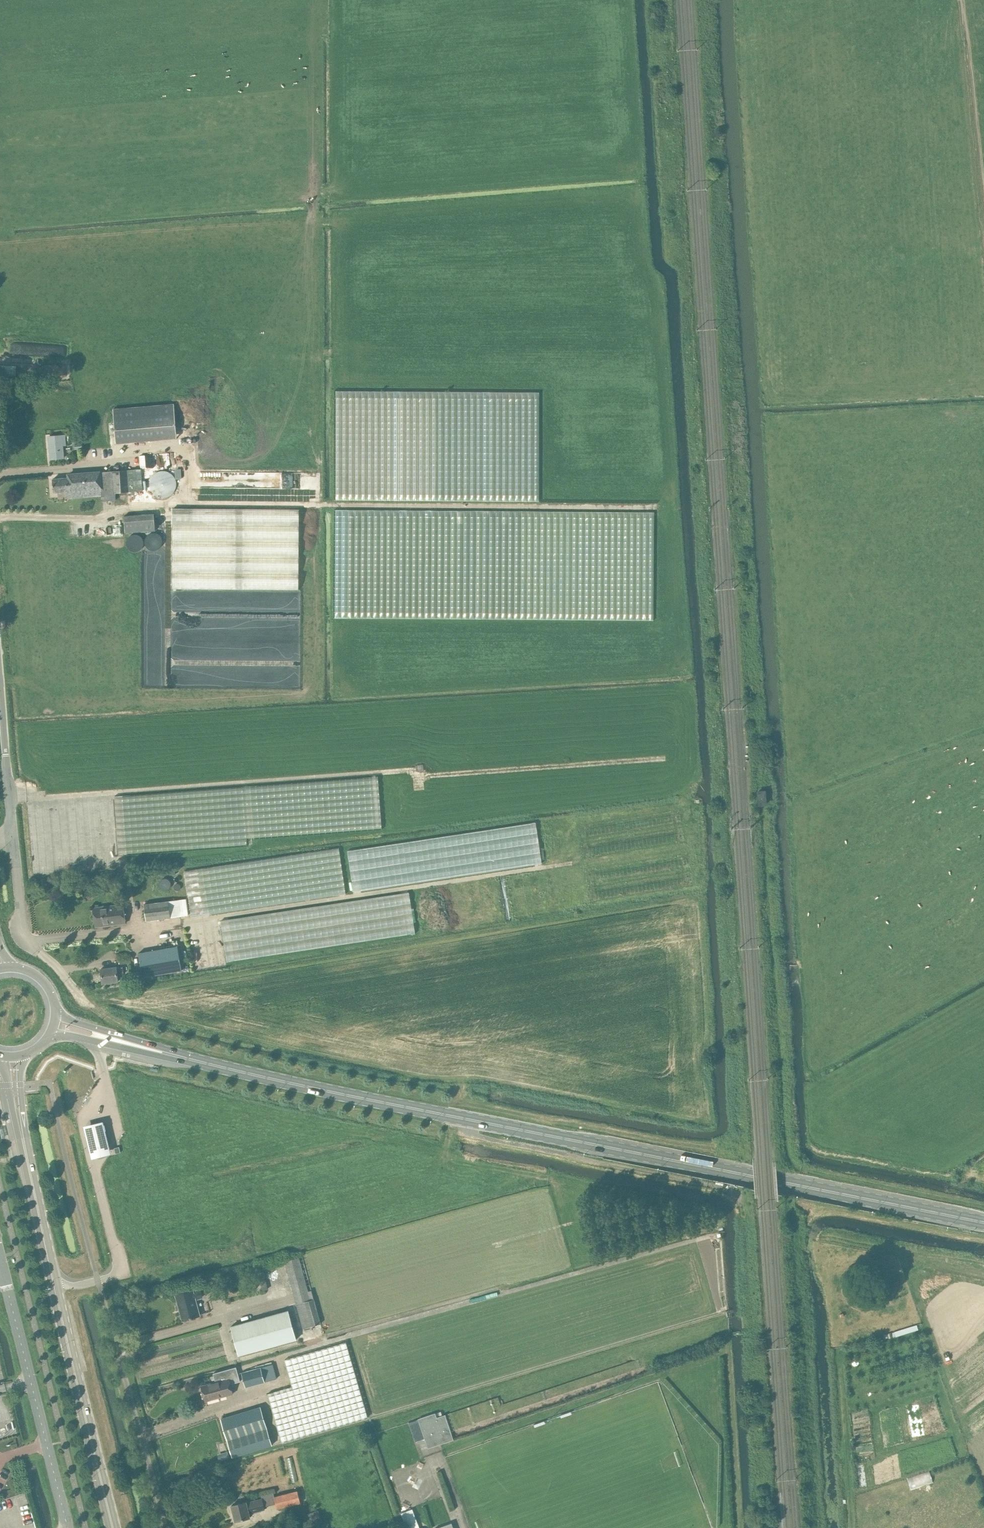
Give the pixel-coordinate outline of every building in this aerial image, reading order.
[(349,421),(351,425),(352,426),(352,425),(361,419),(365,427),(369,422),(376,432),(383,424),(383,426),(396,417),(391,409),(400,409),(400,406),(425,390),(338,389),(337,421),(349,421)] [(115,442),(176,437),(174,403),(113,408),(115,442)] [(65,435),(48,436),(50,459),(64,457),(63,444),(66,444),(65,435)] [(67,498),(102,495),(102,502),(116,501),(116,493),(143,491),(141,469),(101,471),(101,470),(67,473),(67,477),(52,478),(53,492),(67,491),(67,498)] [(164,497),(167,496),(171,495),(173,492),(175,489),(176,486),(176,482),(176,479),(174,476),(172,474),(170,472),(166,470),(163,470),(160,470),(157,471),(154,473),(152,476),(150,478),(149,481),(149,484),(150,487),(151,489),(153,492),(155,495),(158,496),(164,497)] [(298,590),(299,510),(173,509),(172,589),(298,590)] [(641,614),(654,608),(655,511),(609,511),(600,515),(599,583),(606,583),(607,568),(612,581),(608,583),(615,583),(620,595),(630,595),(630,596),(632,596),(631,602),(630,602),(630,599),(624,598),(624,610),(630,611),(633,617),(642,617),(641,614)] [(154,513),(124,515),(125,533),(155,530),(154,513)] [(153,550),(154,550),(155,550),(156,550),(157,549),(158,549),(159,548),(160,547),(161,546),(162,545),(162,544),(162,543),(162,542),(162,541),(162,540),(162,539),(162,538),(161,537),(161,536),(160,535),(159,534),(158,534),(157,533),(156,533),(155,533),(154,533),(153,533),(152,533),(151,533),(150,534),(148,535),(147,536),(147,537),(146,537),(146,538),(145,539),(145,541),(145,542),(145,543),(145,544),(146,545),(146,546),(147,547),(148,548),(149,549),(150,549),(151,550),(152,550),(153,550)] [(134,551),(136,551),(137,551),(139,551),(140,550),(141,549),(142,548),(142,547),(143,547),(143,546),(144,545),(144,543),(144,542),(144,541),(143,540),(143,539),(143,538),(142,537),(141,537),(140,536),(140,535),(139,535),(138,534),(137,534),(136,534),(135,534),(134,534),(132,534),(131,535),(130,536),(129,536),(129,537),(128,538),(127,539),(127,540),(127,541),(126,542),(126,543),(126,544),(127,545),(127,546),(128,547),(128,548),(129,549),(130,550),(131,550),(132,551),(133,551),(134,551)] [(335,830),(382,826),(379,776),(328,780),(329,789),(335,789),(336,800),(339,799),(340,807),(333,808),(335,830)] [(758,806),(767,806),(766,790),(757,791),(758,806)] [(354,891),(377,888),(541,864),(535,825),(348,852),(354,891)] [(191,914),(346,895),(340,849),(185,868),(191,914)] [(410,893),(376,899),(282,913),(222,922),(228,963),(416,934),(410,893)] [(146,920),(170,917),(188,915),(186,899),(144,904),(146,920)] [(123,903),(93,907),(96,927),(125,923),(123,903)] [(138,952),(143,977),(182,970),(177,946),(138,952)] [(130,954),(118,956),(119,964),(131,963),(130,954)] [(123,966),(117,967),(116,966),(100,968),(103,983),(118,981),(117,974),(124,973),(123,966)] [(86,1123),(83,1124),(91,1156),(94,1155),(106,1152),(111,1151),(109,1146),(104,1125),(102,1119),(86,1123)] [(298,1257),(284,1261),(303,1328),(320,1323),(311,1291),(308,1292),(306,1284),(298,1257)] [(263,1267),(257,1269),(262,1291),(268,1289),(263,1267)] [(201,1289),(193,1291),(193,1290),(176,1294),(183,1319),(200,1314),(196,1300),(203,1298),(201,1289)] [(289,1310),(231,1326),(239,1355),(297,1339),(289,1310)] [(285,1359),(293,1386),(268,1393),(281,1442),(369,1416),(347,1341),(285,1359)] [(498,1396),(468,1405),(442,1415),(441,1411),(435,1413),(418,1418),(428,1448),(454,1440),(451,1431),(646,1365),(643,1357),(577,1379),(502,1404),(498,1396)] [(261,1367),(241,1372),(245,1387),(265,1382),(277,1378),(273,1364),(272,1364),(272,1362),(263,1364),(264,1366),(261,1367)] [(213,1373),(216,1383),(201,1387),(205,1400),(233,1392),(231,1384),(240,1381),(236,1367),(213,1373)] [(227,1440),(267,1428),(261,1406),(220,1418),(227,1440)] [(267,1428),(227,1440),(232,1458),(273,1445),(267,1428)] [(262,1498),(247,1502),(246,1501),(231,1505),(235,1521),(250,1517),(250,1514),(265,1510),(264,1506),(276,1503),(277,1509),(301,1503),(297,1490),(290,1492),(289,1487),(277,1491),(278,1495),(274,1496),(273,1492),(261,1495),(262,1498)] [(420,1527),(413,1508),(402,1512),(407,1527),(417,1527),(420,1527)] [(318,1510),(313,1512),(317,1523),(323,1521),(318,1510)]
